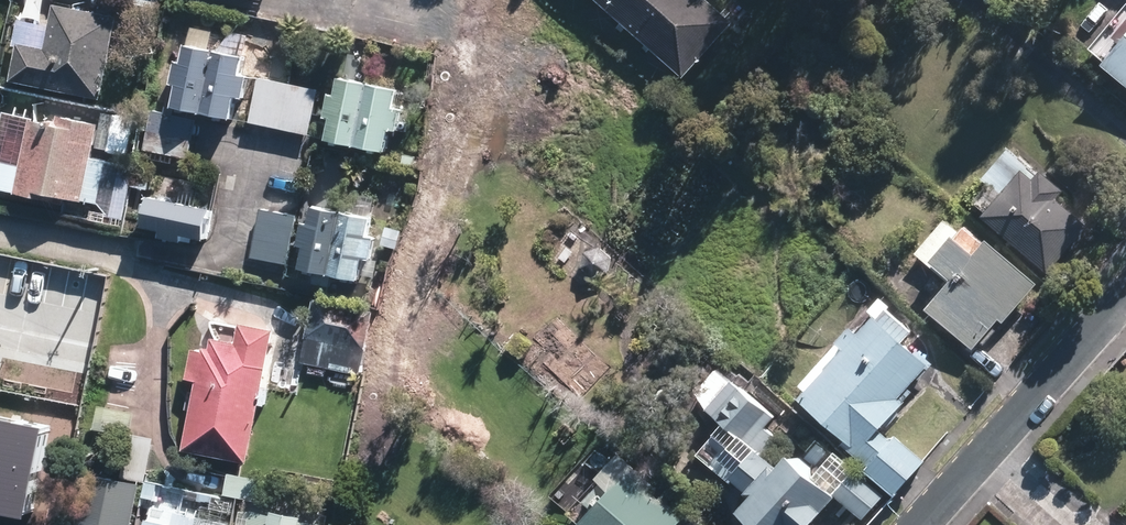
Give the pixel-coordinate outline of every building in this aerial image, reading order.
[(110,97),(127,13),(61,0),(60,0),(56,20),(25,14),(12,78),(110,97)] [(126,10),(163,17),(167,0),(128,0),(126,10)] [(719,0),(609,0),(688,72),(738,18),(719,0)] [(1095,46),(1125,74),(1125,12),(1095,46)] [(178,54),(158,150),(196,158),(205,112),(240,119),(258,34),(196,21),(189,56),(178,54)] [(407,84),(347,73),(344,90),(337,88),(332,114),(339,116),(335,136),(395,147),(399,127),(407,128),(412,102),(404,101),(407,84)] [(264,75),(255,120),(316,133),(325,88),(264,75)] [(10,157),(3,187),(57,198),(59,190),(100,199),(106,172),(98,170),(108,119),(67,110),(65,119),(38,113),(28,161),(10,157)] [(145,116),(120,110),(113,140),(139,146),(145,116)] [(977,201),(1056,271),(1098,224),(1064,194),(1073,183),(1051,164),(1045,172),(1014,145),(988,174),(995,181),(977,201)] [(203,182),(158,173),(148,222),(167,226),(166,232),(215,243),(224,203),(200,198),(203,182)] [(305,242),(313,243),(309,264),(369,275),(373,254),(380,256),(385,231),(377,230),(381,210),(321,199),(317,219),(309,217),(305,242)] [(267,204),(256,256),(293,264),(304,212),(267,204)] [(982,348),(1047,278),(997,232),(986,244),(954,214),(920,251),(951,280),(932,301),(982,348)] [(17,277),(0,274),(0,359),(17,277)] [(846,442),(900,493),(934,458),(892,419),(919,391),(914,386),(940,358),(916,335),(922,329),(888,296),(801,386),(852,435),(846,442)] [(363,374),(376,308),(331,299),(327,322),(274,312),(272,322),(248,318),(247,323),(213,317),(208,343),(199,342),(192,377),(205,379),(192,449),(257,461),(281,333),(308,338),(304,363),(363,374)] [(893,493),(842,446),(826,463),(804,443),(798,450),(771,425),(784,412),(744,376),(716,408),(730,421),(702,451),(735,481),(742,473),(761,490),(748,504),(771,524),(816,524),(843,495),(869,519),(893,493)] [(591,524),(681,524),(697,508),(634,445),(608,471),(615,478),(595,498),(602,505),(586,521),(591,524)] [(82,524),(138,524),(147,478),(92,469),(82,524)] [(254,524),(334,524),(336,513),(284,502),(283,509),(258,504),(254,524)] [(152,514),(150,524),(197,524),(152,514)]
